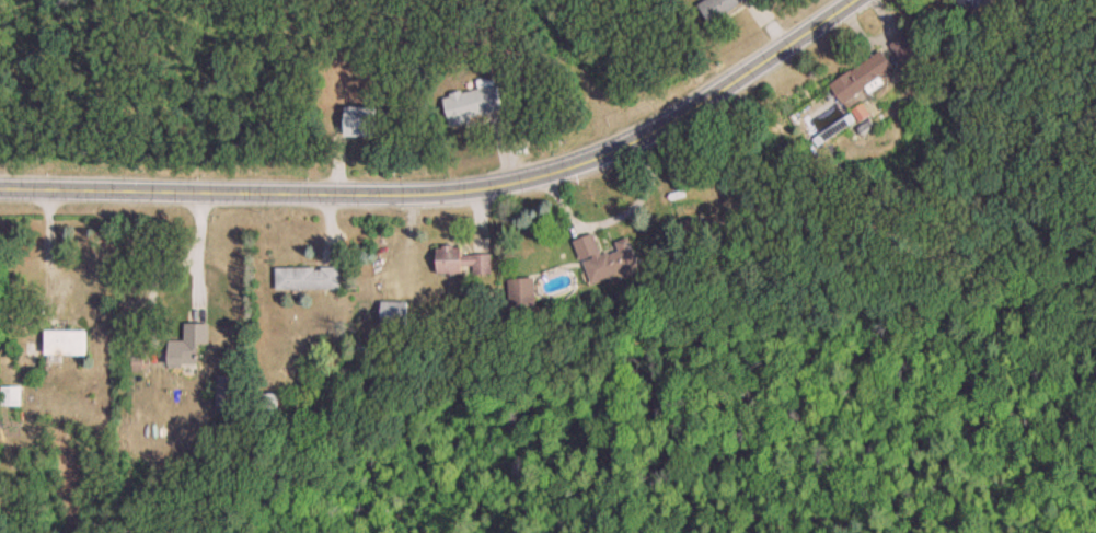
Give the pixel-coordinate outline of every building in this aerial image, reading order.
[(750,0),(707,0),(697,6),(709,25),(750,0)] [(967,18),(995,0),(956,0),(967,18)] [(891,44),(903,65),(921,55),(909,34),(891,44)] [(831,81),(841,101),(895,73),(885,53),(831,81)] [(445,95),(449,123),(503,116),(498,87),(445,95)] [(344,109),(344,137),(376,137),(376,109),(344,109)] [(638,267),(629,238),(615,243),(617,251),(602,256),(594,234),(575,240),(590,283),(638,267)] [(491,274),(491,254),(462,254),(462,246),(436,246),(437,274),(491,274)] [(340,289),(340,268),(276,268),(276,289),(340,289)] [(407,326),(407,301),(381,301),(381,326),(407,326)] [(198,344),(209,344),(209,323),(185,323),(184,340),(169,340),(168,365),(197,365),(198,344)] [(87,331),(47,331),(47,354),(87,354),(87,331)] [(1,406),(21,406),(21,388),(1,388),(1,406)]
